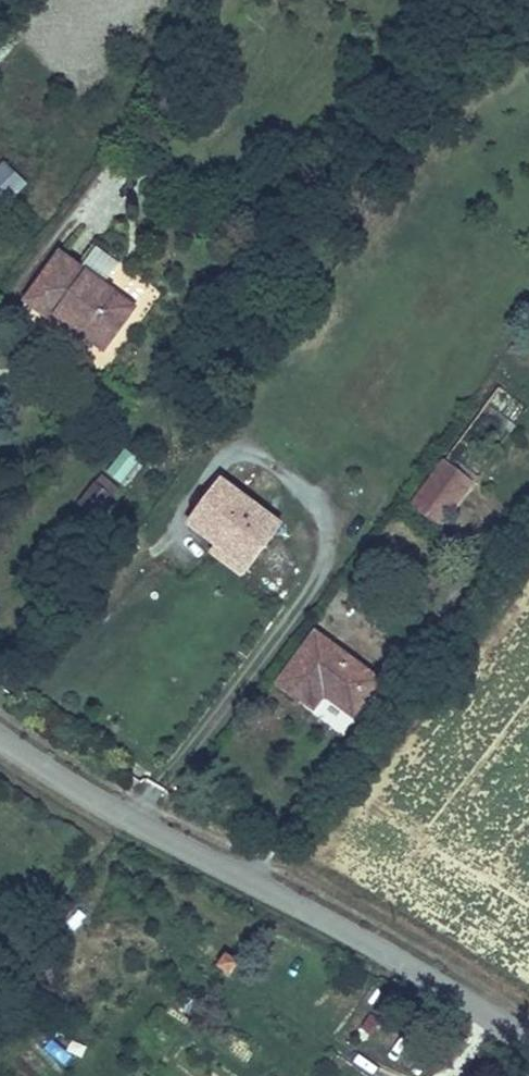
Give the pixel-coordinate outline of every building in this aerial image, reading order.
[(27,175),(0,161),(0,202),(11,207),(27,175)] [(63,248),(26,296),(54,320),(61,314),(103,346),(135,304),(63,248)] [(524,420),(493,396),(482,407),(515,432),(524,420)] [(91,528),(139,464),(122,451),(74,515),(91,528)] [(455,453),(422,504),(456,526),(490,478),(455,453)] [(220,480),(188,523),(215,543),(248,567),(279,524),(220,480)] [(248,567),(215,543),(210,550),(242,574),(248,567)] [(392,679),(328,635),(294,684),(323,705),(335,691),(367,713),(392,679)] [(0,913),(0,932),(9,921),(0,913)] [(223,950),(215,960),(230,971),(238,960),(223,950)] [(337,1033),(357,1047),(377,1016),(357,1002),(337,1033)]
